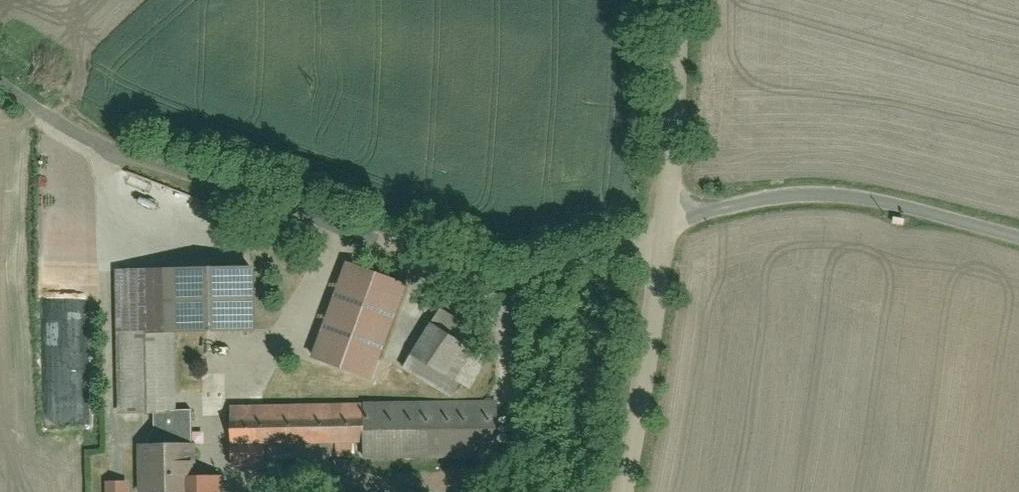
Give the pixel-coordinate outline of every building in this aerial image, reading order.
[(408,280),(344,257),(308,355),(372,378),(408,280)] [(250,261),(113,265),(118,409),(153,408),(177,407),(174,329),(253,327),(250,261)] [(492,353),(428,317),(399,367),(450,396),(459,381),(472,389),(492,353)] [(495,456),(494,399),(360,400),(361,457),(495,456)] [(361,457),(360,400),(229,402),(229,465),(260,465),(260,458),(361,457)] [(153,408),(154,441),(192,440),(190,407),(177,407),(153,408)] [(135,442),(138,491),(175,490),(175,491),(223,491),(222,471),(196,472),(194,440),(192,440),(154,441),(135,442)] [(103,479),(104,491),(127,491),(127,478),(103,479)]
